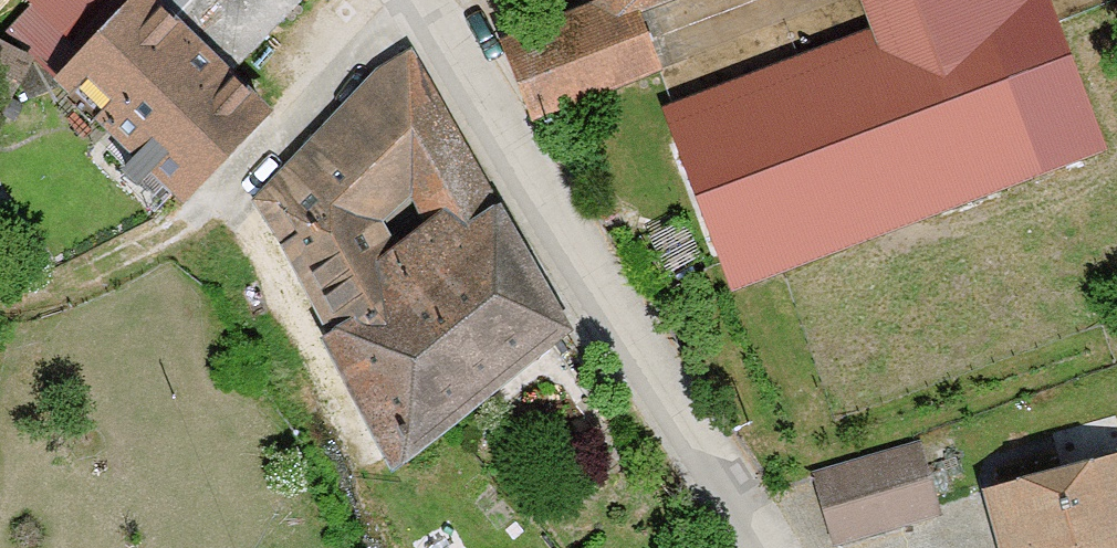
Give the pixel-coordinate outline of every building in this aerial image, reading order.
[(89,54),(65,79),(201,204),(277,121),(234,82),(309,0),(30,0),(89,54)] [(616,14),(634,8),(638,15),(676,0),(610,0),(616,14)] [(663,106),(732,291),(1106,151),(1051,0),(863,0),(873,28),(663,106)] [(661,81),(638,15),(634,8),(616,14),(517,51),(544,124),(661,81)] [(500,212),(410,61),(262,208),(331,336),(385,296),(353,244),(410,196),(449,251),(500,212)] [(554,297),(500,212),(449,251),(385,296),(439,373),(554,297)] [(578,337),(554,297),(439,373),(385,296),(331,336),(400,476),(578,337)] [(920,453),(821,479),(839,546),(937,519),(920,453)] [(981,490),(997,547),(1116,547),(1116,453),(981,490)]
